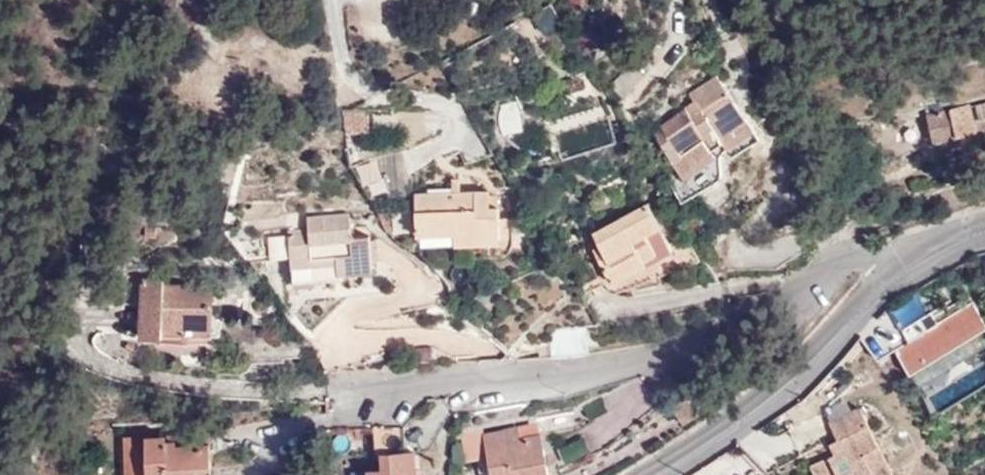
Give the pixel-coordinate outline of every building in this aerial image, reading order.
[(624,96),(645,75),(633,62),(611,83),(624,96)] [(692,115),(727,90),(717,75),(690,93),(695,102),(686,108),(692,115)] [(734,129),(748,118),(727,90),(692,115),(686,108),(661,125),(671,138),(663,145),(681,172),(696,162),(699,167),(716,154),(709,143),(718,136),(722,141),(736,132),(734,129)] [(935,141),(976,129),(969,104),(955,107),(952,96),(925,104),(935,141)] [(755,128),(748,118),(734,129),(736,132),(722,141),(727,148),(755,128)] [(696,162),(681,172),(684,177),(699,167),(696,162)] [(454,179),(454,190),(463,189),(463,179),(454,179)] [(463,189),(454,190),(415,191),(417,232),(423,232),(423,240),(456,239),(456,242),(501,240),(500,205),(492,205),(491,189),(463,189)] [(609,276),(669,243),(647,201),(595,231),(602,244),(606,251),(598,256),(609,276)] [(311,230),(352,227),(350,204),(309,206),(311,230)] [(352,238),(370,236),(369,225),(352,227),(352,238)] [(373,271),(370,236),(352,238),(352,227),(311,230),(290,232),(293,272),(315,270),(315,263),(339,261),(340,269),(340,274),(373,271)] [(672,249),(669,243),(609,276),(612,281),(672,249)] [(606,251),(602,244),(593,248),(598,256),(606,251)] [(315,270),(340,269),(339,261),(315,263),(315,270)] [(142,277),(140,305),(189,284),(163,283),(162,278),(142,277)] [(189,284),(140,305),(140,325),(211,326),(213,285),(189,284)] [(984,326),(984,321),(973,301),(895,350),(910,373),(984,326)] [(211,336),(211,326),(140,325),(139,335),(211,336)] [(870,437),(858,410),(828,423),(835,438),(850,432),(854,442),(832,452),(807,463),(811,474),(887,474),(873,443),(859,449),(856,444),(870,437)] [(403,424),(375,425),(378,452),(381,452),(382,467),(367,468),(368,474),(416,474),(414,449),(406,450),(403,424)] [(518,427),(504,429),(506,440),(521,437),(518,427)] [(504,429),(485,432),(493,474),(548,474),(541,432),(521,437),(506,440),(504,429)] [(850,432),(835,438),(827,442),(832,452),(854,442),(850,432)] [(210,445),(176,447),(175,435),(125,438),(128,474),(211,474),(210,445)] [(873,443),(870,437),(856,444),(859,449),(873,443)]
